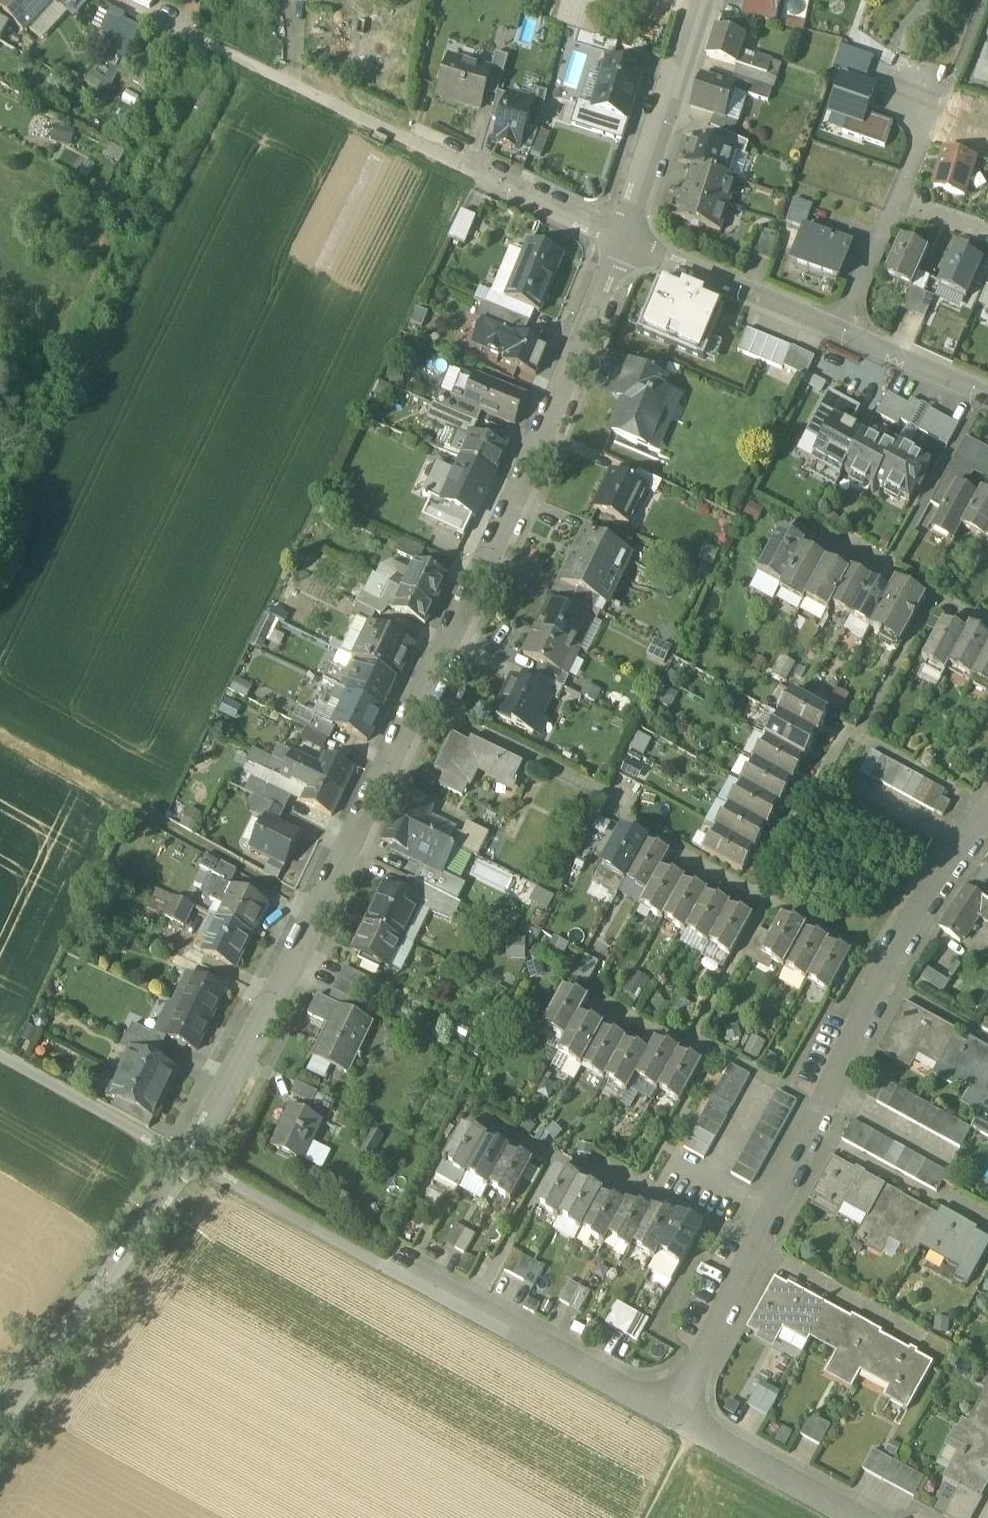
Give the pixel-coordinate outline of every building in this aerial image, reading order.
[(24,34),(28,30),(51,6),(52,4),(48,0),(0,0),(0,11),(24,34)] [(52,4),(51,6),(58,10),(61,8),(67,0),(48,0),(52,4)] [(586,31),(593,2),(584,0),(559,0),(554,23),(586,31)] [(741,15),(762,20),(766,0),(744,0),(741,15)] [(51,6),(28,30),(43,38),(67,12),(61,8),(58,10),(51,6)] [(109,7),(91,45),(124,60),(139,27),(122,19),(124,14),(109,7)] [(746,37),(717,28),(708,57),(737,66),(740,57),(746,37)] [(618,45),(596,38),(592,51),(614,57),(618,45)] [(834,69),(866,79),(873,57),(841,47),(834,69)] [(509,58),(497,54),(492,71),(488,85),(500,89),(509,58)] [(772,62),(757,57),(755,62),(740,57),(737,66),(761,74),(767,76),(772,62)] [(155,64),(145,59),(136,78),(146,83),(155,64)] [(492,71),(449,59),(438,97),(481,110),(488,85),(492,71)] [(644,74),(605,61),(590,111),(628,123),(644,74)] [(737,66),(734,76),(758,84),(758,83),(761,74),(737,66)] [(758,84),(734,76),(730,87),(736,88),(735,91),(756,98),(760,84),(758,83),(758,84)] [(730,87),(701,78),(691,108),(716,116),(726,119),(729,111),(735,91),(736,88),(730,87)] [(846,119),(862,124),(865,115),(874,89),(843,79),(831,114),(846,119)] [(772,88),(760,84),(756,98),(768,102),(772,88)] [(547,94),(535,90),(531,103),(533,104),(528,120),(531,121),(530,122),(540,125),(547,94)] [(510,97),(498,93),(491,120),(502,123),(510,97)] [(531,103),(510,97),(502,123),(496,144),(518,151),(523,134),(526,135),(530,122),(531,121),(528,120),(533,104),(531,103)] [(739,114),(729,111),(726,119),(736,123),(739,114)] [(842,133),(884,147),(892,123),(865,115),(862,124),(846,119),(842,133)] [(726,119),(716,116),(712,127),(732,136),(736,123),(726,119)] [(71,143),(73,129),(52,126),(51,141),(71,143)] [(732,136),(712,127),(707,142),(736,152),(736,153),(745,156),(749,144),(732,136)] [(542,137),(533,155),(542,159),(551,141),(542,137)] [(707,142),(694,138),(686,164),(694,167),(728,178),(736,153),(736,152),(707,142)] [(976,159),(945,149),(934,188),(964,197),(976,159)] [(728,178),(694,167),(685,192),(729,206),(737,181),(728,178)] [(729,206),(685,192),(677,219),(721,232),(729,206)] [(786,220),(805,226),(812,205),(793,198),(786,220)] [(477,218),(462,212),(449,239),(465,246),(477,218)] [(850,246),(805,230),(793,265),(838,281),(850,246)] [(767,237),(756,234),(749,255),(760,259),(767,237)] [(778,241),(767,237),(760,259),(771,262),(778,241)] [(928,254),(902,242),(885,278),(912,290),(928,254)] [(563,257),(530,243),(522,261),(516,277),(549,291),(563,257)] [(984,266),(955,253),(939,290),(967,303),(984,266)] [(522,261),(511,256),(504,273),(516,277),(522,261)] [(516,277),(504,273),(496,294),(507,299),(516,277)] [(549,291),(516,277),(507,299),(506,300),(535,312),(540,314),(549,291)] [(727,306),(660,278),(637,333),(704,361),(727,306)] [(923,295),(912,290),(902,312),(913,316),(923,295)] [(506,300),(507,299),(496,294),(491,292),(486,304),(529,323),(530,323),(535,312),(506,300)] [(923,295),(913,316),(924,321),(934,300),(923,295)] [(529,323),(486,304),(479,321),(484,323),(485,322),(514,334),(515,334),(523,338),(529,323)] [(514,334),(485,322),(484,323),(475,346),(500,356),(502,352),(506,354),(514,334)] [(759,334),(748,330),(739,352),(750,356),(759,334)] [(523,338),(515,334),(514,334),(506,354),(503,363),(536,376),(547,348),(523,338)] [(769,339),(759,334),(750,356),(760,360),(769,339)] [(780,343),(769,339),(760,360),(771,365),(780,343)] [(791,348),(780,343),(771,365),(781,369),(791,348)] [(815,358),(793,347),(784,367),(806,378),(815,358)] [(649,372),(626,362),(619,379),(617,379),(616,382),(631,388),(641,392),(649,372)] [(641,392),(631,388),(622,408),(619,410),(616,417),(617,420),(612,432),(650,448),(663,417),(659,416),(669,393),(663,391),(668,380),(649,372),(641,392)] [(463,376),(454,396),(465,401),(473,380),(463,376)] [(808,376),(804,384),(820,391),(824,383),(808,376)] [(527,398),(475,377),(465,401),(463,405),(481,412),(515,426),(527,398)] [(829,391),(806,434),(822,443),(835,420),(850,428),(861,409),(829,391)] [(454,396),(443,392),(437,406),(477,423),(481,412),(463,405),(465,401),(454,396)] [(909,405),(888,394),(876,415),(897,426),(900,421),(911,427),(922,406),(911,400),(909,405)] [(437,406),(433,405),(426,421),(458,434),(461,429),(472,434),(477,423),(437,406)] [(928,409),(916,430),(948,447),(959,426),(928,409)] [(844,474),(865,436),(850,428),(835,420),(822,443),(811,463),(841,480),(844,474)] [(472,434),(461,429),(458,434),(457,438),(468,443),(461,460),(495,475),(506,448),(472,434)] [(931,465),(907,452),(896,446),(895,448),(881,440),(879,444),(865,436),(844,474),(874,491),(877,486),(910,504),(931,465)] [(966,439),(929,506),(941,512),(955,487),(960,491),(970,473),(987,483),(987,482),(987,451),(966,439)] [(495,475),(461,460),(456,473),(489,489),(495,475)] [(489,489),(456,473),(438,465),(431,479),(438,482),(431,497),(432,498),(473,517),(475,518),(489,489)] [(662,483),(638,472),(633,482),(648,489),(648,490),(656,495),(662,483)] [(633,482),(613,473),(595,509),(631,526),(631,525),(626,522),(636,502),(641,504),(648,490),(648,489),(633,482)] [(960,491),(955,487),(941,512),(932,529),(955,542),(962,529),(977,500),(960,491)] [(982,492),(977,500),(962,529),(985,541),(987,535),(987,496),(982,492)] [(464,537),(473,517),(432,498),(423,518),(464,537)] [(630,539),(608,529),(602,541),(623,552),(630,539)] [(781,531),(750,586),(775,599),(782,586),(803,549),(805,545),(781,531)] [(602,541),(584,533),(561,580),(579,589),(601,599),(608,603),(631,555),(623,552),(602,541)] [(424,550),(403,540),(397,553),(416,563),(417,562),(418,562),(424,550)] [(782,586),(780,589),(804,602),(805,600),(826,561),(803,549),(782,586)] [(849,574),(826,561),(805,600),(828,613),(832,607),(850,574),(849,574)] [(418,562),(417,562),(416,563),(403,591),(434,606),(448,576),(418,562)] [(871,581),(851,570),(849,574),(850,574),(832,607),(851,618),(871,581)] [(403,591),(373,576),(366,593),(387,604),(386,606),(393,610),(403,591)] [(890,592),(871,581),(851,618),(870,628),(890,592)] [(927,598),(896,581),(870,628),(882,635),(884,632),(902,642),(927,598)] [(601,599),(579,589),(574,600),(596,610),(601,599)] [(434,606),(403,591),(393,610),(425,625),(434,606)] [(366,593),(364,592),(358,604),(381,616),(386,606),(387,604),(366,593)] [(596,610),(574,600),(569,609),(588,619),(588,620),(596,625),(602,613),(596,610)] [(569,609),(551,601),(538,628),(575,646),(588,620),(588,619),(569,609)] [(414,643),(372,623),(355,658),(397,678),(414,643)] [(959,633),(942,624),(922,661),(944,674),(948,667),(966,634),(960,631),(959,633)] [(970,627),(966,634),(948,667),(970,680),(987,648),(987,640),(976,633),(977,631),(970,627)] [(575,646),(538,628),(524,655),(542,664),(561,674),(562,673),(575,646)] [(662,662),(670,645),(653,638),(646,655),(662,662)] [(970,680),(987,689),(987,648),(970,680)] [(355,658),(340,689),(350,694),(382,709),(397,678),(355,658)] [(561,674),(542,664),(537,675),(564,688),(570,677),(562,673),(561,674)] [(564,688),(537,675),(532,686),(551,696),(558,700),(564,688)] [(532,686),(513,677),(494,715),(532,734),(551,696),(532,686)] [(836,687),(827,704),(839,711),(848,694),(836,687)] [(350,694),(341,689),(334,703),(344,707),(350,694)] [(828,712),(793,693),(786,706),(784,705),(778,715),(780,716),(815,735),(817,736),(821,730),(819,729),(828,712)] [(382,709),(350,694),(344,707),(335,726),(367,741),(382,709)] [(815,735),(780,716),(774,727),(772,726),(765,737),(768,739),(803,758),(805,759),(808,753),(806,752),(815,735)] [(333,729),(313,720),(309,729),(328,738),(333,729)] [(635,731),(628,748),(643,754),(650,738),(635,731)] [(467,744),(451,736),(434,771),(443,776),(467,788),(470,789),(480,768),(514,785),(525,764),(470,737),(467,744)] [(803,758),(768,739),(761,750),(759,749),(753,760),(790,781),(792,782),(795,776),(793,775),(803,758)] [(285,749),(279,761),(287,765),(293,753),(285,749)] [(882,756),(872,751),(860,772),(871,777),(871,778),(882,756)] [(320,766),(293,753),(287,765),(314,778),(320,766)] [(628,754),(618,770),(636,780),(645,765),(628,754)] [(354,769),(325,755),(320,766),(314,778),(343,792),(354,769)] [(882,756),(871,778),(881,783),(893,762),(882,757),(882,756)] [(279,761),(272,758),(267,770),(281,777),(287,765),(279,761)] [(790,781),(755,761),(748,774),(746,772),(740,783),(777,803),(780,805),(783,799),(781,798),(790,781)] [(903,768),(893,762),(881,783),(892,789),(903,768)] [(314,778),(287,765),(281,777),(308,790),(314,778)] [(914,774),(903,768),(892,789),(902,795),(903,795),(914,774)] [(914,774),(903,795),(913,800),(924,780),(914,774)] [(467,788),(443,776),(438,785),(462,797),(467,788)] [(343,792),(314,778),(308,790),(303,801),(332,815),(343,792)] [(935,785),(924,780),(913,800),(924,806),(935,785)] [(777,803),(742,784),(736,796),(733,795),(727,805),(765,826),(767,827),(771,821),(768,820),(777,803)] [(290,796),(268,785),(261,799),(266,801),(284,810),(290,796)] [(935,785),(924,806),(934,812),(941,799),(946,791),(935,785)] [(434,807),(405,793),(393,817),(422,831),(428,819),(434,807)] [(848,794),(837,814),(848,819),(859,800),(848,794)] [(943,817),(950,803),(941,799),(934,812),(943,817)] [(869,806),(859,800),(848,819),(858,825),(869,806)] [(284,810),(266,801),(259,816),(266,819),(277,825),(284,810)] [(869,806),(858,825),(869,831),(880,811),(869,806)] [(765,826),(730,807),(722,820),(720,818),(715,828),(752,849),(755,850),(758,845),(755,844),(765,826)] [(880,811),(869,831),(879,837),(890,817),(880,811)] [(422,831),(393,817),(382,841),(395,847),(394,850),(404,855),(406,853),(409,854),(408,857),(423,864),(422,867),(442,877),(451,858),(449,857),(453,850),(454,850),(456,847),(450,844),(449,844),(422,831)] [(890,817),(879,837),(890,842),(901,823),(890,817)] [(277,825),(266,819),(251,850),(285,866),(299,835),(277,825)] [(455,832),(428,819),(422,831),(449,844),(450,844),(455,832)] [(901,823),(890,842),(901,849),(911,829),(901,823)] [(462,835),(455,832),(450,844),(456,847),(478,857),(489,834),(468,824),(462,835)] [(752,849),(717,829),(710,842),(708,841),(702,851),(742,873),(745,867),(743,866),(752,849)] [(622,830),(593,882),(617,895),(625,879),(645,843),(646,841),(635,835),(634,837),(622,830)] [(657,850),(645,843),(625,879),(636,885),(634,888),(647,894),(660,869),(669,853),(658,847),(657,850)] [(206,855),(199,868),(207,872),(214,859),(206,855)] [(235,871),(214,859),(207,872),(228,884),(235,871)] [(671,875),(660,869),(647,894),(641,905),(652,911),(650,914),(662,920),(663,918),(683,882),(684,880),(673,873),(671,875)] [(462,891),(420,871),(415,882),(457,902),(462,891)] [(696,889),(683,882),(663,918),(675,924),(674,926),(685,932),(686,930),(706,894),(707,892),(697,886),(696,889)] [(421,901),(386,884),(367,923),(402,940),(421,901)] [(174,898),(153,888),(149,897),(170,907),(174,898)] [(265,904),(233,888),(219,919),(250,935),(258,919),(259,920),(264,909),(263,908),(265,904)] [(967,889),(950,914),(969,928),(972,923),(977,926),(983,917),(987,921),(987,904),(967,889)] [(718,901),(706,894),(686,930),(697,936),(696,939),(707,945),(709,943),(729,907),(730,905),(719,899),(718,901)] [(193,907),(174,898),(170,907),(165,918),(183,926),(193,907)] [(729,907),(709,943),(720,949),(719,951),(730,958),(753,917),(741,911),(740,913),(729,907)] [(969,928),(950,914),(940,928),(959,942),(969,928)] [(219,919),(210,915),(194,949),(234,969),(236,964),(237,964),(242,954),(241,953),(250,935),(219,919)] [(794,925),(782,918),(771,937),(762,955),(773,961),(772,963),(783,970),(784,967),(805,931),(806,929),(795,923),(794,925)] [(402,940),(367,923),(354,951),(389,968),(402,940)] [(749,948),(762,955),(771,937),(759,930),(749,948)] [(816,937),(805,931),(784,967),(796,974),(795,976),(806,982),(807,980),(827,943),(829,941),(818,935),(816,937)] [(524,955),(524,938),(508,938),(508,955),(524,955)] [(720,949),(709,943),(707,945),(702,956),(725,968),(730,958),(719,951),(720,949)] [(839,950),(827,943),(807,980),(819,986),(818,988),(829,995),(851,954),(840,947),(839,950)] [(200,964),(175,952),(170,963),(195,975),(200,964)] [(589,980),(598,962),(585,955),(576,973),(589,980)] [(921,966),(916,978),(944,990),(949,977),(921,966)] [(367,978),(345,967),(340,979),(362,990),(367,978)] [(640,1000),(649,977),(634,970),(624,994),(640,1000)] [(362,990),(340,979),(334,991),(356,1002),(362,990)] [(223,994),(193,980),(180,1008),(211,1023),(223,994)] [(576,997),(563,990),(544,1025),(556,1032),(554,1034),(566,1041),(579,1017),(588,1000),(577,994),(576,997)] [(356,1002),(334,991),(329,1001),(339,1006),(351,1012),(356,1002)] [(329,1001),(318,995),(308,1015),(329,1025),(339,1006),(329,1001)] [(957,1031),(905,1002),(878,1051),(905,1066),(915,1048),(940,1062),(953,1038),(957,1031)] [(329,1025),(314,1057),(331,1065),(333,1060),(346,1066),(344,1072),(346,1073),(371,1021),(351,1012),(339,1006),(329,1025)] [(180,1008),(166,1037),(179,1044),(188,1048),(197,1052),(211,1023),(180,1008)] [(566,1041),(560,1052),(571,1059),(570,1061),(581,1067),(602,1029),(603,1027),(592,1021),(591,1023),(579,1017),(566,1041)] [(166,1041),(134,1025),(128,1036),(161,1052),(166,1041)] [(602,1029),(582,1065),(594,1071),(593,1073),(604,1080),(625,1042),(626,1040),(615,1033),(613,1035),(602,1029)] [(128,1036),(123,1048),(132,1053),(133,1052),(158,1064),(163,1053),(161,1052),(128,1036)] [(933,1076),(953,1087),(961,1073),(979,1083),(977,1087),(987,1094),(987,1054),(967,1042),(966,1045),(953,1038),(940,1062),(933,1076)] [(666,1047),(655,1040),(649,1052),(636,1076),(647,1082),(646,1085),(653,1089),(657,1091),(658,1089),(678,1053),(679,1051),(668,1044),(666,1047)] [(625,1042),(605,1077),(617,1084),(615,1086),(627,1092),(629,1089),(636,1076),(649,1052),(637,1046),(636,1048),(625,1042)] [(188,1048),(179,1044),(178,1048),(186,1052),(188,1048)] [(158,1064),(133,1052),(132,1053),(122,1074),(166,1096),(177,1074),(158,1064)] [(678,1053),(658,1089),(669,1095),(668,1097),(680,1103),(702,1063),(690,1057),(689,1059),(678,1053)] [(750,1076),(730,1065),(725,1076),(744,1087),(750,1076)] [(166,1096),(122,1074),(111,1097),(117,1100),(155,1118),(166,1096)] [(636,1076),(629,1089),(647,1099),(653,1089),(646,1085),(647,1082),(636,1076)] [(744,1087),(725,1076),(719,1086),(739,1097),(744,1087)] [(877,1077),(866,1097),(877,1102),(887,1083),(877,1077)] [(887,1083),(877,1102),(887,1108),(898,1089),(887,1083)] [(317,1094),(295,1084),(290,1094),(311,1105),(317,1094)] [(739,1097),(719,1086),(713,1097),(733,1108),(739,1097)] [(898,1089),(887,1108),(898,1114),(908,1094),(898,1089)] [(797,1102),(777,1091),(772,1102),(791,1112),(797,1102)] [(908,1094),(898,1114),(908,1120),(919,1100),(908,1094)] [(733,1108),(713,1097),(707,1107),(727,1118),(733,1108)] [(972,1128),(987,1137),(987,1099),(972,1128)] [(155,1118),(117,1100),(112,1109),(149,1130),(155,1118)] [(919,1100),(908,1120),(919,1126),(929,1106),(919,1100)] [(791,1112),(772,1102),(766,1112),(785,1123),(791,1112)] [(321,1121),(290,1106),(270,1147),(301,1162),(321,1121)] [(929,1106),(919,1126),(929,1131),(940,1112),(929,1106)] [(727,1118),(707,1107),(702,1118),(721,1129),(727,1118)] [(785,1123),(766,1112),(760,1123),(780,1133),(785,1123)] [(940,1112),(929,1131),(940,1137),(950,1118),(940,1112)] [(721,1129),(702,1118),(696,1128),(716,1139),(721,1129)] [(961,1123),(950,1118),(940,1137),(950,1143),(961,1123)] [(864,1126),(853,1121),(842,1140),(853,1146),(864,1126)] [(780,1133),(760,1123),(754,1133),(774,1144),(780,1133)] [(961,1123),(950,1143),(960,1149),(971,1129),(961,1123)] [(874,1132),(864,1126),(853,1146),(863,1152),(874,1132)] [(474,1134),(462,1128),(443,1162),(445,1163),(455,1168),(454,1171),(465,1177),(467,1175),(485,1141),(487,1138),(475,1131),(474,1134)] [(716,1139),(696,1128),(690,1139),(710,1150),(716,1139)] [(874,1132),(863,1152),(874,1158),(885,1138),(874,1132)] [(774,1144),(754,1133),(748,1144),(768,1154),(774,1144)] [(885,1138),(874,1158),(884,1163),(895,1144),(885,1138)] [(710,1150),(690,1139),(685,1149),(704,1160),(710,1150)] [(496,1147),(485,1141),(467,1175),(477,1181),(476,1183),(488,1190),(489,1187),(508,1153),(509,1150),(498,1144),(496,1147)] [(768,1154),(748,1144),(743,1154),(762,1165),(768,1154)] [(906,1149),(895,1144),(884,1163),(895,1169),(906,1149)] [(906,1149),(895,1169),(905,1175),(916,1155),(906,1149)] [(508,1153),(489,1187),(499,1193),(498,1195),(510,1203),(532,1163),(520,1157),(519,1160),(508,1153)] [(762,1165),(743,1154),(737,1165),(756,1175),(762,1165)] [(916,1155),(905,1175),(916,1181),(927,1161),(916,1155)] [(885,1187),(833,1158),(809,1200),(828,1210),(834,1200),(868,1218),(884,1188),(885,1187)] [(927,1161),(916,1181),(926,1186),(937,1167),(927,1161)] [(455,1168),(445,1163),(437,1176),(459,1188),(465,1177),(454,1171),(455,1168)] [(756,1175),(737,1165),(731,1175),(751,1186),(756,1175)] [(937,1167),(926,1186),(937,1192),(947,1172),(937,1167)] [(567,1177),(556,1170),(537,1206),(548,1212),(547,1215),(558,1221),(559,1218),(579,1183),(580,1181),(569,1175),(567,1177)] [(590,1189),(579,1183),(559,1218),(570,1224),(569,1227),(581,1233),(582,1231),(601,1197),(603,1193),(591,1187),(590,1189)] [(901,1198),(884,1188),(868,1218),(856,1239),(878,1252),(890,1231),(905,1240),(903,1243),(918,1251),(923,1243),(938,1215),(902,1196),(901,1198)] [(612,1203),(601,1197),(582,1231),(593,1237),(592,1239),(603,1246),(608,1237),(625,1206),(613,1200),(612,1203)] [(637,1209),(627,1203),(625,1206),(608,1237),(619,1243),(617,1245),(630,1252),(633,1246),(651,1213),(639,1206),(637,1209)] [(942,1209),(938,1215),(923,1243),(939,1252),(941,1247),(951,1252),(946,1261),(959,1268),(954,1277),(969,1285),(987,1250),(987,1238),(967,1227),(969,1224),(942,1209)] [(664,1216),(653,1210),(651,1213),(633,1246),(644,1252),(642,1254),(655,1261),(678,1219),(666,1212),(664,1216)] [(690,1223),(679,1217),(678,1219),(655,1261),(649,1271),(672,1283),(703,1228),(691,1221),(690,1223)] [(455,1224),(444,1244),(455,1249),(465,1230),(455,1224)] [(475,1236),(465,1230),(455,1249),(465,1255),(475,1236)] [(535,1263),(515,1252),(504,1271),(524,1282),(535,1263)] [(555,1274),(535,1263),(524,1282),(544,1293),(555,1274)] [(794,1289),(775,1279),(747,1330),(771,1343),(782,1323),(811,1339),(812,1336),(828,1306),(795,1288),(794,1289)] [(571,1282),(560,1302),(570,1307),(580,1288),(571,1282)] [(580,1288),(570,1307),(580,1313),(590,1293),(580,1288)] [(628,1309),(618,1304),(607,1323),(617,1329),(628,1309)] [(881,1335),(828,1306),(812,1336),(844,1353),(832,1376),(852,1387),(863,1368),(881,1335)] [(648,1320),(628,1309),(617,1329),(637,1340),(648,1320)] [(933,1364),(881,1335),(863,1368),(896,1386),(888,1400),(908,1411),(933,1364)] [(778,1398),(758,1387),(748,1406),(767,1417),(778,1398)] [(978,1430),(987,1435),(987,1411),(978,1430)] [(831,1427),(811,1416),(800,1436),(820,1446),(831,1427)] [(962,1421),(951,1442),(964,1449),(947,1481),(960,1488),(981,1499),(982,1498),(987,1486),(987,1435),(978,1430),(962,1421)] [(893,1462),(873,1451),(863,1470),(882,1481),(893,1462)] [(904,1467),(893,1462),(883,1481),(893,1487),(904,1467)] [(915,1473),(904,1467),(893,1487),(904,1493),(915,1473)] [(915,1473),(904,1493),(914,1498),(925,1479),(915,1473)] [(960,1488),(950,1506),(971,1517),(973,1517),(983,1499),(982,1498),(981,1499),(960,1488)] [(950,1506),(944,1517),(947,1517),(971,1517),(950,1506)]
